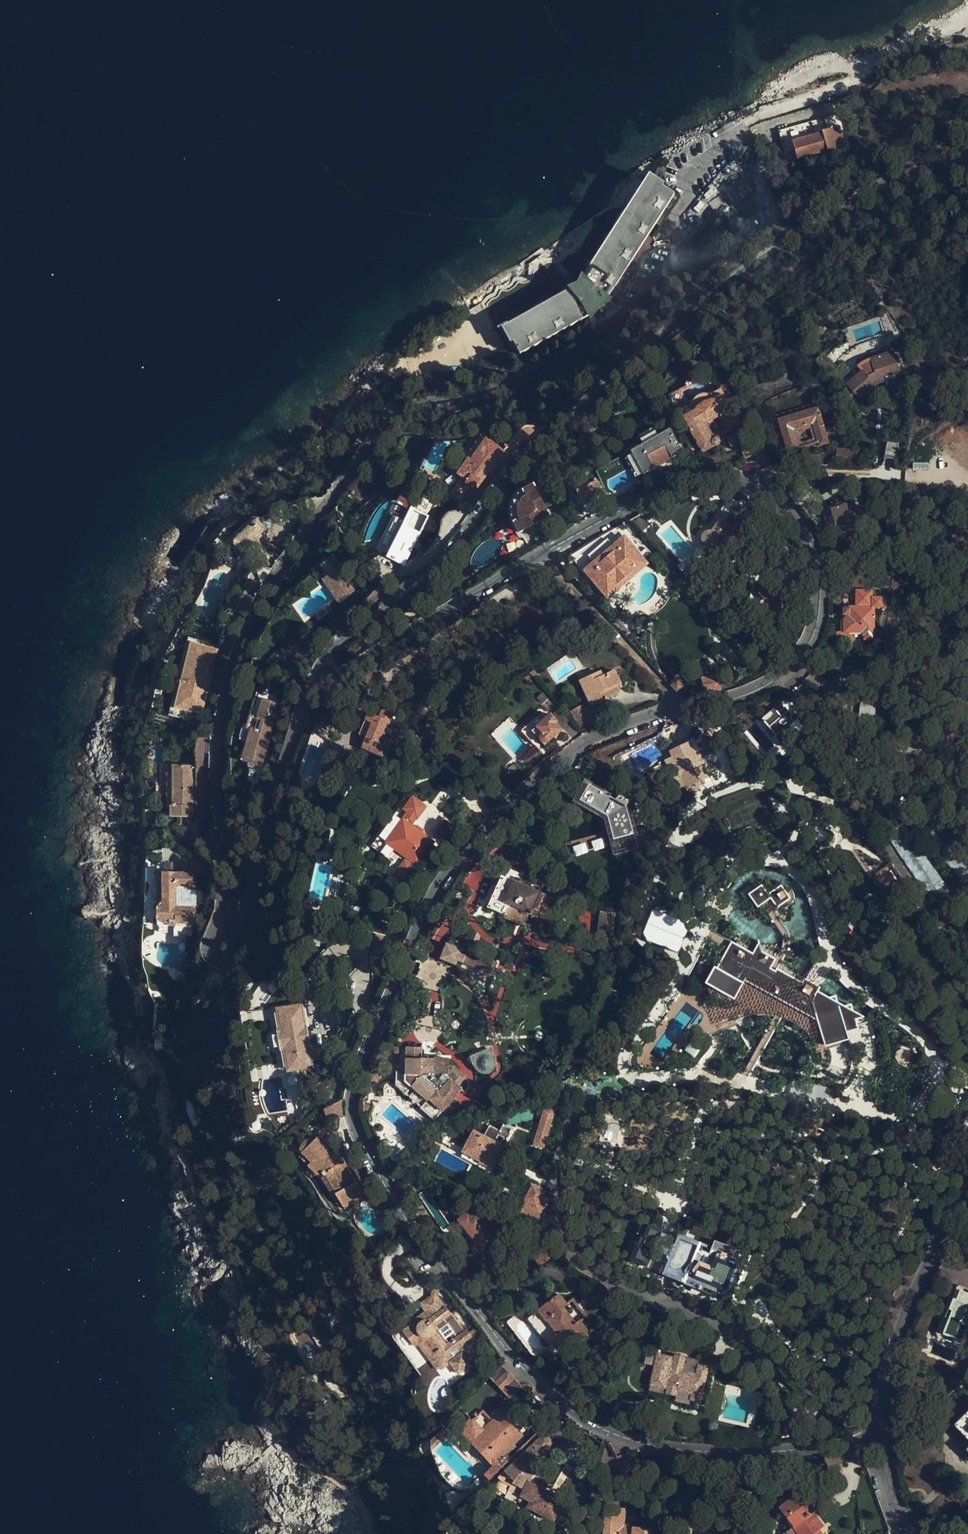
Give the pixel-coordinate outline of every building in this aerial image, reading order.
[(837,117),(780,133),(788,162),(845,145),(837,117)] [(673,198),(650,184),(581,291),(509,330),(521,353),(601,310),(673,198)] [(848,384),(861,399),(876,384),(882,382),(880,377),(898,371),(892,353),(869,360),(874,374),(866,376),(862,372),(848,384)] [(860,364),(862,372),(866,376),(874,374),(869,360),(860,364)] [(672,399),(679,412),(724,387),(714,370),(670,395),(672,399)] [(728,395),(724,387),(679,412),(702,454),(720,444),(721,442),(720,439),(717,438),(710,441),(700,422),(719,412),(729,431),(739,426),(727,405),(723,397),(728,395)] [(732,402),(728,395),(723,397),(727,405),(732,402)] [(817,408),(815,404),(776,416),(778,421),(817,408)] [(828,444),(817,408),(778,421),(788,452),(798,449),(792,430),(813,424),(819,442),(820,447),(828,444)] [(729,431),(719,412),(700,422),(710,441),(717,438),(729,431)] [(798,449),(819,442),(813,424),(792,430),(798,449)] [(672,459),(682,453),(669,430),(630,452),(643,475),(653,469),(650,464),(669,454),(672,459)] [(470,462),(486,440),(481,436),(465,458),(468,460),(470,462)] [(504,452),(486,440),(470,462),(468,460),(457,474),(467,481),(466,483),(474,489),(475,487),(478,489),(504,452)] [(883,459),(895,461),(899,444),(887,442),(883,459)] [(467,443),(455,443),(447,454),(449,455),(452,451),(464,454),(469,448),(467,443)] [(860,449),(836,449),(836,465),(860,465),(860,449)] [(653,469),(672,459),(669,454),(650,464),(653,469)] [(422,466),(419,464),(413,473),(416,475),(422,466)] [(467,481),(462,477),(451,493),(460,500),(470,486),(466,483),(467,481)] [(576,492),(584,507),(596,500),(595,497),(602,494),(596,482),(576,492)] [(548,517),(531,487),(518,494),(514,502),(511,510),(513,520),(520,532),(548,517)] [(684,503),(671,509),(675,519),(689,513),(684,503)] [(866,523),(862,506),(852,508),(851,503),(831,509),(833,516),(836,527),(847,524),(847,527),(866,523)] [(378,550),(405,564),(427,519),(413,512),(407,525),(394,518),(378,550)] [(640,514),(627,521),(640,535),(651,525),(640,514)] [(827,530),(836,527),(833,516),(824,519),(827,530)] [(430,520),(427,519),(412,550),(415,551),(430,520)] [(588,543),(570,554),(582,572),(584,571),(605,595),(615,587),(614,585),(631,569),(633,571),(636,574),(646,565),(623,540),(627,537),(619,525),(588,543)] [(247,529),(244,526),(226,543),(238,555),(241,552),(232,542),(247,529)] [(477,538),(474,533),(464,547),(470,548),(477,538)] [(267,541),(261,535),(258,538),(263,543),(267,541)] [(479,540),(477,538),(470,548),(471,549),(472,560),(475,560),(478,559),(485,556),(490,552),(491,550),(493,545),(493,542),(479,540)] [(354,592),(339,569),(328,577),(343,599),(354,592)] [(614,585),(615,587),(633,571),(631,569),(614,585)] [(699,594),(713,580),(706,573),(692,587),(699,594)] [(337,603),(343,599),(328,577),(321,581),(323,583),(337,603)] [(846,615),(846,618),(849,618),(849,631),(862,631),(862,634),(865,634),(865,638),(873,638),(873,634),(876,634),(875,608),(880,608),(880,598),(871,598),(872,591),(856,592),(856,608),(843,608),(843,615),(846,615)] [(386,632),(390,638),(399,632),(395,625),(386,632)] [(373,635),(363,642),(367,648),(377,641),(373,635)] [(201,650),(203,642),(188,639),(186,647),(192,649),(201,650)] [(178,681),(177,684),(183,685),(175,717),(188,720),(190,709),(203,713),(217,660),(212,659),(215,645),(203,642),(201,650),(192,649),(184,682),(178,681)] [(186,647),(178,681),(184,682),(192,649),(186,647)] [(539,677),(535,671),(531,674),(536,680),(539,677)] [(620,693),(614,682),(618,680),(614,671),(602,676),(600,672),(580,681),(592,706),(620,693)] [(379,680),(375,674),(369,674),(364,679),(371,688),(379,680)] [(529,675),(525,678),(530,684),(534,681),(529,675)] [(676,680),(670,685),(677,693),(683,687),(676,680)] [(183,685),(177,684),(169,715),(175,717),(183,685)] [(550,696),(545,690),(538,697),(543,703),(550,696)] [(240,760),(261,766),(274,724),(273,723),(279,705),(256,697),(246,728),(241,726),(237,739),(246,741),(240,760)] [(378,717),(369,713),(366,722),(371,724),(365,738),(361,748),(387,759),(393,743),(383,739),(394,710),(383,706),(378,717)] [(786,706),(776,714),(780,718),(768,728),(777,738),(774,739),(782,749),(799,734),(799,733),(805,728),(786,706)] [(590,720),(583,708),(573,713),(580,725),(590,720)] [(558,710),(552,716),(557,722),(562,728),(569,723),(558,710)] [(532,731),(545,719),(540,713),(519,732),(530,743),(538,737),(532,731)] [(550,714),(545,719),(532,731),(538,737),(546,746),(562,731),(555,724),(557,722),(552,716),(550,714)] [(780,718),(776,714),(765,724),(768,728),(780,718)] [(211,735),(214,720),(202,717),(199,733),(211,735)] [(366,722),(360,736),(365,738),(371,724),(366,722)] [(703,780),(711,775),(694,741),(670,753),(675,764),(681,777),(686,787),(695,783),(703,780)] [(718,756),(724,773),(734,770),(727,752),(718,756)] [(681,777),(675,764),(669,767),(675,780),(681,777)] [(510,775),(516,770),(512,765),(505,770),(510,775)] [(173,766),(173,773),(172,806),(170,806),(170,817),(185,817),(185,815),(192,815),(194,767),(173,766)] [(715,773),(711,775),(703,780),(704,783),(708,791),(721,784),(715,773)] [(615,800),(589,786),(580,801),(601,813),(607,816),(609,821),(613,838),(633,833),(626,806),(629,800),(618,795),(615,800)] [(394,848),(388,857),(400,866),(392,875),(403,883),(434,842),(422,834),(415,829),(410,825),(417,817),(417,818),(425,807),(414,798),(407,807),(403,804),(379,836),(394,848)] [(456,827),(443,817),(432,832),(445,842),(456,827)] [(417,825),(415,829),(422,834),(425,831),(417,825)] [(186,826),(176,826),(176,845),(185,845),(186,826)] [(644,858),(652,844),(639,837),(631,851),(644,858)] [(158,862),(157,873),(185,874),(178,854),(166,854),(166,862),(158,862)] [(522,875),(509,869),(504,878),(501,877),(487,907),(504,915),(504,917),(523,926),(538,893),(523,886),(523,885),(518,883),(522,875)] [(185,874),(157,873),(157,923),(171,923),(171,930),(171,935),(189,935),(189,924),(190,924),(190,923),(192,924),(192,907),(174,907),(174,886),(188,886),(188,888),(189,889),(189,890),(190,891),(191,891),(192,891),(194,891),(196,889),(196,886),(195,884),(194,883),(192,883),(192,874),(185,874)] [(188,888),(188,886),(174,886),(174,907),(192,907),(192,903),(179,903),(179,891),(192,891),(191,891),(190,891),(189,890),(189,889),(188,888)] [(777,909),(790,900),(781,887),(768,896),(761,886),(748,895),(757,908),(770,899),(777,909)] [(305,907),(303,914),(314,917),(327,920),(330,912),(321,910),(321,912),(308,909),(308,908),(305,907)] [(642,937),(679,951),(689,924),(652,910),(642,937)] [(383,958),(388,937),(374,933),(368,954),(383,958)] [(801,983),(777,969),(774,974),(769,971),(776,959),(761,952),(759,943),(753,954),(732,943),(717,969),(715,968),(706,983),(755,1011),(758,1010),(767,1011),(778,1012),(787,1015),(798,1020),(808,1028),(811,1032),(816,1040),(820,1050),(848,1042),(846,1032),(857,1029),(854,1019),(863,1017),(852,1011),(850,1005),(844,1006),(837,1002),(835,996),(829,998),(817,991),(819,987),(803,979),(801,983)] [(462,950),(447,944),(440,959),(455,965),(457,962),(493,975),(497,962),(468,951),(466,955),(460,953),(462,950)] [(277,1009),(278,1012),(281,1030),(277,1030),(278,1035),(275,1036),(273,1037),(273,1040),(275,1043),(276,1044),(279,1044),(280,1047),(284,1047),(286,1065),(287,1068),(303,1066),(310,1065),(304,1026),(307,1025),(304,1005),(277,1009)] [(313,1059),(307,1025),(304,1026),(310,1065),(314,1064),(313,1059)] [(542,1033),(540,1032),(536,1033),(534,1035),(536,1040),(539,1041),(542,1039),(544,1036),(542,1033)] [(470,1081),(465,1077),(456,1067),(451,1067),(451,1059),(434,1059),(433,1066),(422,1065),(423,1059),(422,1048),(394,1047),(394,1063),(406,1063),(406,1071),(395,1070),(395,1087),(406,1098),(414,1089),(427,1101),(421,1108),(436,1120),(444,1111),(450,1116),(462,1103),(456,1098),(463,1091),(465,1093),(470,1088),(470,1081)] [(495,1057),(491,1047),(470,1055),(474,1066),(476,1066),(478,1070),(485,1073),(490,1073),(494,1070),(496,1060),(495,1057)] [(324,1058),(313,1059),(314,1064),(316,1079),(320,1078),(324,1071),(325,1065),(324,1058)] [(314,1064),(310,1065),(303,1066),(305,1080),(316,1079),(314,1064)] [(343,1100),(323,1111),(330,1124),(344,1118),(343,1113),(343,1102),(343,1100)] [(550,1111),(543,1114),(534,1145),(544,1148),(553,1112),(550,1111)] [(473,1133),(463,1150),(481,1160),(480,1162),(491,1168),(512,1129),(503,1124),(500,1132),(490,1127),(483,1138),(473,1133)] [(331,1147),(320,1136),(312,1144),(310,1141),(307,1141),(303,1144),(301,1146),(301,1150),(303,1152),(303,1153),(304,1154),(322,1172),(323,1174),(325,1172),(335,1191),(333,1191),(341,1206),(351,1201),(350,1200),(360,1194),(336,1153),(337,1152),(332,1147),(331,1147)] [(322,1172),(304,1154),(300,1157),(319,1176),(322,1172)] [(545,1192),(533,1185),(517,1211),(537,1222),(551,1199),(543,1194),(545,1192)] [(389,1219),(382,1208),(379,1211),(386,1221),(389,1219)] [(499,1231),(490,1220),(485,1224),(482,1220),(474,1211),(468,1217),(465,1214),(458,1221),(481,1247),(499,1231)] [(485,1224),(490,1220),(486,1216),(482,1220),(485,1224)] [(655,1244),(660,1232),(648,1227),(644,1237),(647,1238),(643,1249),(636,1246),(630,1259),(646,1265),(653,1249),(656,1250),(658,1245),(655,1244)] [(684,1282),(683,1284),(702,1291),(704,1287),(715,1291),(729,1297),(744,1261),(741,1260),(745,1252),(733,1247),(715,1240),(712,1246),(679,1233),(663,1274),(684,1282)] [(529,1251),(532,1255),(546,1246),(543,1242),(529,1251)] [(546,1246),(532,1255),(539,1266),(556,1254),(551,1246),(547,1248),(546,1246)] [(373,1258),(370,1252),(362,1256),(365,1262),(373,1258)] [(421,1278),(406,1258),(399,1263),(414,1283),(421,1278)] [(895,1286),(885,1282),(881,1290),(891,1294),(895,1286)] [(960,1290),(956,1299),(953,1298),(949,1309),(952,1310),(943,1333),(956,1338),(964,1341),(967,1330),(967,1293),(960,1290)] [(434,1293),(420,1303),(426,1311),(418,1316),(420,1319),(403,1331),(414,1346),(418,1344),(439,1371),(450,1364),(457,1373),(470,1364),(468,1360),(481,1350),(473,1337),(465,1342),(460,1335),(445,1346),(434,1331),(435,1325),(449,1314),(434,1293)] [(554,1333),(555,1334),(552,1338),(552,1342),(555,1346),(559,1348),(563,1347),(577,1337),(581,1342),(588,1337),(589,1332),(580,1320),(575,1323),(563,1307),(568,1303),(562,1294),(528,1318),(544,1340),(554,1333)] [(463,1333),(449,1314),(435,1325),(434,1331),(445,1346),(460,1335),(463,1333)] [(460,1356),(455,1349),(450,1353),(456,1359),(460,1356)] [(709,1367),(699,1365),(697,1375),(682,1372),(683,1370),(686,1357),(659,1351),(652,1386),(669,1389),(668,1394),(678,1396),(679,1391),(693,1394),(692,1399),(702,1401),(703,1399),(705,1399),(707,1392),(704,1392),(709,1367)] [(700,1360),(686,1357),(682,1372),(697,1375),(699,1365),(700,1360)] [(520,1385),(502,1366),(490,1378),(508,1397),(520,1385)] [(693,1394),(679,1391),(678,1396),(677,1401),(691,1404),(692,1399),(693,1394)] [(954,1424),(967,1439),(967,1410),(954,1424)] [(490,1479),(503,1467),(501,1465),(511,1456),(509,1454),(517,1446),(513,1443),(521,1435),(513,1426),(507,1432),(503,1428),(509,1422),(500,1413),(482,1429),(472,1419),(460,1431),(492,1465),(484,1473),(490,1479)] [(507,1432),(514,1425),(510,1421),(503,1428),(507,1432)] [(428,1442),(431,1450),(446,1437),(440,1431),(428,1442)] [(556,1515),(565,1520),(573,1505),(531,1482),(551,1445),(542,1436),(495,1479),(500,1484),(508,1488),(506,1492),(517,1498),(515,1502),(553,1522),(556,1515)] [(838,1459),(824,1461),(826,1473),(830,1472),(831,1477),(841,1475),(838,1459)] [(805,1466),(803,1465),(799,1466),(798,1469),(800,1473),(804,1474),(807,1472),(807,1469),(805,1466)] [(817,1530),(821,1527),(811,1514),(810,1515),(796,1496),(793,1499),(789,1494),(779,1502),(782,1506),(779,1508),(792,1527),(785,1533),(820,1533),(817,1530)] [(624,1510),(604,1508),(602,1533),(649,1533),(649,1530),(623,1528),(624,1510)] [(564,1523),(565,1520),(556,1515),(555,1519),(564,1523)]
